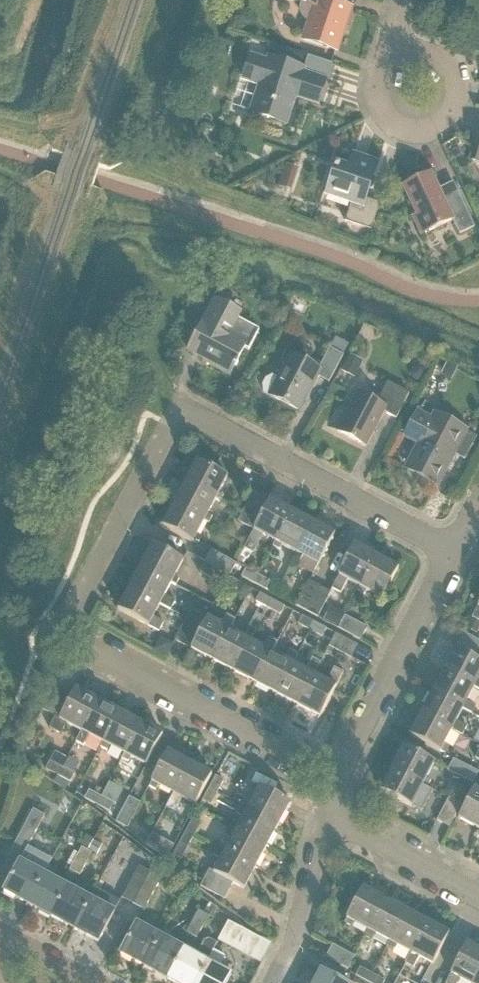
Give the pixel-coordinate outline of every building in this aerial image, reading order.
[(337,51),(350,8),(328,0),(285,0),(300,5),(310,23),(304,40),(337,51)] [(267,61),(251,55),(243,79),(260,84),(251,112),(286,123),(295,96),(318,103),(326,80),(303,72),(304,68),(269,57),(267,61)] [(366,198),(378,162),(354,154),(349,167),(336,163),(327,193),(352,201),(345,220),(371,229),(380,202),(366,198)] [(298,167),(286,163),(283,171),(296,175),(298,167)] [(443,197),(432,172),(403,186),(417,215),(413,217),(421,234),(453,219),(460,234),(475,226),(458,190),(443,197)] [(231,301),(231,298),(229,296),(227,295),(223,294),(221,295),(220,297),(218,299),(215,298),(188,350),(211,363),(210,364),(230,374),(235,364),(236,365),(238,362),(237,361),(244,347),(248,349),(249,350),(259,330),(239,319),(242,313),(229,305),(231,301)] [(329,382),(343,355),(349,344),(335,337),(319,368),(292,354),(279,379),(272,375),(266,378),(262,385),(263,392),(298,410),(316,375),(329,382)] [(349,354),(349,355),(347,358),(340,370),(354,378),(357,373),(363,362),(349,354)] [(396,418),(409,393),(388,382),(378,402),(358,392),(337,431),(366,446),(384,412),(396,418)] [(432,421),(418,413),(406,436),(420,443),(407,468),(437,484),(453,453),(465,459),(476,437),(435,415),(432,421)] [(215,499),(220,502),(224,495),(219,493),(227,477),(197,461),(185,483),(215,499)] [(208,514),(215,499),(185,483),(174,504),(204,520),(209,523),(212,516),(208,514)] [(241,513),(254,520),(266,497),(253,491),(241,513)] [(275,541),(292,511),(269,499),(244,547),(252,552),(261,534),(275,541)] [(196,535),(204,520),(174,504),(162,526),(192,542),(193,542),(198,544),(201,538),(196,535)] [(297,553),(313,523),(292,511),(275,541),(273,546),(279,549),(282,545),(296,553),(297,553)] [(250,528),(254,520),(241,513),(237,521),(250,528)] [(297,553),(296,553),(294,557),(300,561),(303,556),(319,564),(335,534),(313,523),(297,553)] [(171,583),(176,585),(179,579),(174,576),(183,560),(153,544),(141,566),(171,583)] [(360,587),(376,556),(354,544),(338,575),(331,588),(340,593),(347,579),(360,586),(360,587)] [(205,561),(230,574),(235,563),(211,550),(205,561)] [(360,587),(360,586),(357,591),(364,595),(366,590),(382,598),(398,568),(376,556),(360,587)] [(228,576),(230,574),(205,561),(199,572),(224,585),(229,577),(228,576)] [(165,595),(171,583),(141,566),(130,587),(160,604),(170,609),(175,600),(165,595)] [(254,583),(258,575),(245,568),(241,576),(254,583)] [(258,575),(254,583),(265,590),(270,581),(258,575)] [(229,577),(224,585),(237,592),(241,583),(229,577)] [(306,611),(319,586),(308,580),(295,605),(306,611)] [(319,586),(306,611),(317,617),(330,592),(319,586)] [(153,616),(160,604),(130,587),(118,610),(148,626),(148,625),(159,631),(164,622),(153,616)] [(268,608),(272,600),(259,593),(255,601),(268,608)] [(272,600),(268,608),(280,614),(284,606),(272,600)] [(186,618),(199,625),(203,617),(190,610),(186,618)] [(229,630),(230,630),(235,619),(226,614),(220,625),(207,618),(191,649),(213,660),(229,630)] [(310,631),(314,622),(301,615),(297,624),(310,631)] [(360,639),(367,627),(344,615),(338,628),(360,639)] [(467,627),(477,632),(478,628),(478,621),(472,617),(467,627)] [(187,646),(199,625),(186,618),(174,640),(187,646)] [(314,622),(310,631),(322,637),(326,628),(314,622)] [(244,638),(230,630),(229,630),(213,660),(234,672),(250,641),(251,642),(253,637),(247,633),(244,638)] [(351,658),(357,645),(335,633),(329,646),(351,658)] [(478,657),(478,641),(463,633),(457,645),(478,657)] [(271,653),(272,653),(278,642),(268,637),(263,648),(251,642),(250,641),(234,672),(255,683),(271,653)] [(293,664),(298,654),(289,649),(283,659),(272,653),(271,653),(255,683),(276,694),(293,664)] [(457,650),(445,671),(474,687),(478,690),(478,662),(457,650)] [(314,675),(321,662),(312,658),(305,671),(293,664),(276,694),(298,705),(314,675)] [(314,675),(298,705),(320,717),(336,687),(343,672),(334,667),(326,682),(314,675)] [(466,702),(474,687),(444,671),(432,692),(463,708),(462,709),(467,711),(471,705),(466,702)] [(82,731),(98,701),(76,689),(60,718),(55,716),(49,727),(61,734),(66,723),(81,731),(82,731)] [(456,720),(462,709),(463,708),(432,692),(421,713),(452,729),(451,730),(462,735),(467,726),(456,720)] [(103,742),(119,712),(98,701),(82,731),(81,731),(76,741),(83,745),(89,735),(103,742)] [(124,754),(140,723),(119,712),(103,742),(100,747),(106,750),(109,746),(124,753),(124,754)] [(444,744),(451,730),(452,729),(421,713),(409,736),(440,752),(440,751),(445,754),(448,747),(444,744)] [(124,754),(124,753),(121,758),(128,762),(130,757),(146,765),(162,735),(140,723),(124,754)] [(423,784),(422,785),(427,787),(431,781),(426,778),(434,762),(404,746),(392,768),(423,784)] [(63,768),(65,765),(68,758),(54,751),(51,756),(49,760),(62,767),(63,768)] [(174,793),(190,763),(167,751),(151,781),(152,782),(149,786),(156,790),(158,785),(173,793),(174,793)] [(472,783),(478,771),(453,758),(447,770),(472,783)] [(57,775),(62,767),(49,760),(45,769),(57,775)] [(174,793),(173,793),(171,798),(177,801),(180,797),(195,805),(211,775),(190,763),(174,793)] [(62,767),(57,775),(69,782),(74,773),(62,767)] [(415,799),(422,785),(423,784),(392,768),(380,790),(411,806),(416,808),(419,802),(415,799)] [(208,788),(217,792),(223,780),(215,776),(208,788)] [(248,809),(278,825),(290,803),(260,787),(259,787),(255,785),(251,791),(256,794),(248,808),(248,809)] [(210,805),(217,792),(208,788),(202,800),(210,805)] [(475,788),(458,818),(478,829),(478,790),(475,788)] [(97,804),(101,796),(88,790),(84,798),(97,804)] [(101,796),(97,804),(109,811),(113,802),(101,796)] [(127,827),(140,803),(129,797),(115,821),(127,827)] [(449,827),(461,805),(448,798),(437,820),(449,827)] [(248,809),(248,808),(243,806),(240,812),(244,815),(237,829),(236,830),(267,846),(278,825),(248,809)] [(27,847),(44,815),(33,809),(15,841),(27,847)] [(186,830),(194,834),(201,822),(192,818),(186,830)] [(236,830),(237,829),(232,827),(228,833),(233,836),(225,851),(255,867),(267,846),(236,830)] [(188,846),(194,834),(186,830),(179,842),(188,846)] [(158,850),(163,842),(150,835),(145,843),(158,850)] [(81,847),(88,851),(93,840),(85,836),(83,841),(80,847),(81,847)] [(93,840),(88,851),(92,853),(93,854),(97,855),(100,850),(102,845),(100,844),(93,840)] [(75,858),(86,864),(92,853),(88,851),(81,847),(75,858)] [(225,851),(221,848),(217,854),(222,857),(214,872),(209,869),(200,886),(224,899),(233,883),(243,889),(255,867),(225,851)] [(80,875),(86,864),(75,858),(69,870),(80,875)] [(43,874),(47,868),(35,863),(32,868),(19,861),(3,891),(27,904),(43,874)] [(133,904),(150,872),(139,865),(121,898),(133,904)] [(150,872),(133,904),(144,910),(161,878),(150,872)] [(67,887),(43,874),(27,904),(51,917),(67,887)] [(74,929),(90,899),(67,887),(51,917),(74,929)] [(90,899),(74,929),(98,942),(120,901),(96,887),(90,899)] [(368,930),(385,900),(362,888),(346,918),(347,918),(344,923),(351,927),(353,922),(368,930)] [(390,941),(406,911),(385,900),(368,930),(366,934),(372,938),(375,933),(389,941),(390,941)] [(192,920),(203,926),(208,915),(198,910),(192,920)] [(411,953),(427,922),(406,911),(390,941),(389,941),(387,946),(393,949),(396,945),(410,952),(411,953)] [(196,938),(203,926),(192,920),(186,932),(196,938)] [(242,948),(250,934),(228,922),(220,936),(242,948)] [(411,953),(410,952),(405,962),(414,968),(419,957),(433,964),(449,934),(427,922),(411,953)] [(144,966),(160,937),(136,924),(120,953),(144,966)] [(168,979),(184,949),(160,937),(144,966),(168,979)] [(214,950),(217,943),(209,939),(203,940),(195,956),(184,949),(168,979),(175,982),(196,982),(214,950)] [(478,974),(478,950),(467,944),(450,974),(451,974),(446,982),(457,982),(460,979),(468,982),(474,982),(478,974)] [(348,968),(354,956),(332,945),(325,957),(348,968)] [(196,982),(227,982),(231,975),(219,968),(225,956),(214,950),(196,982)] [(368,982),(372,974),(360,967),(355,975),(368,982)] [(321,971),(315,982),(344,982),(321,971)] [(368,982),(370,982),(383,982),(384,980),(372,974),(368,982)]
